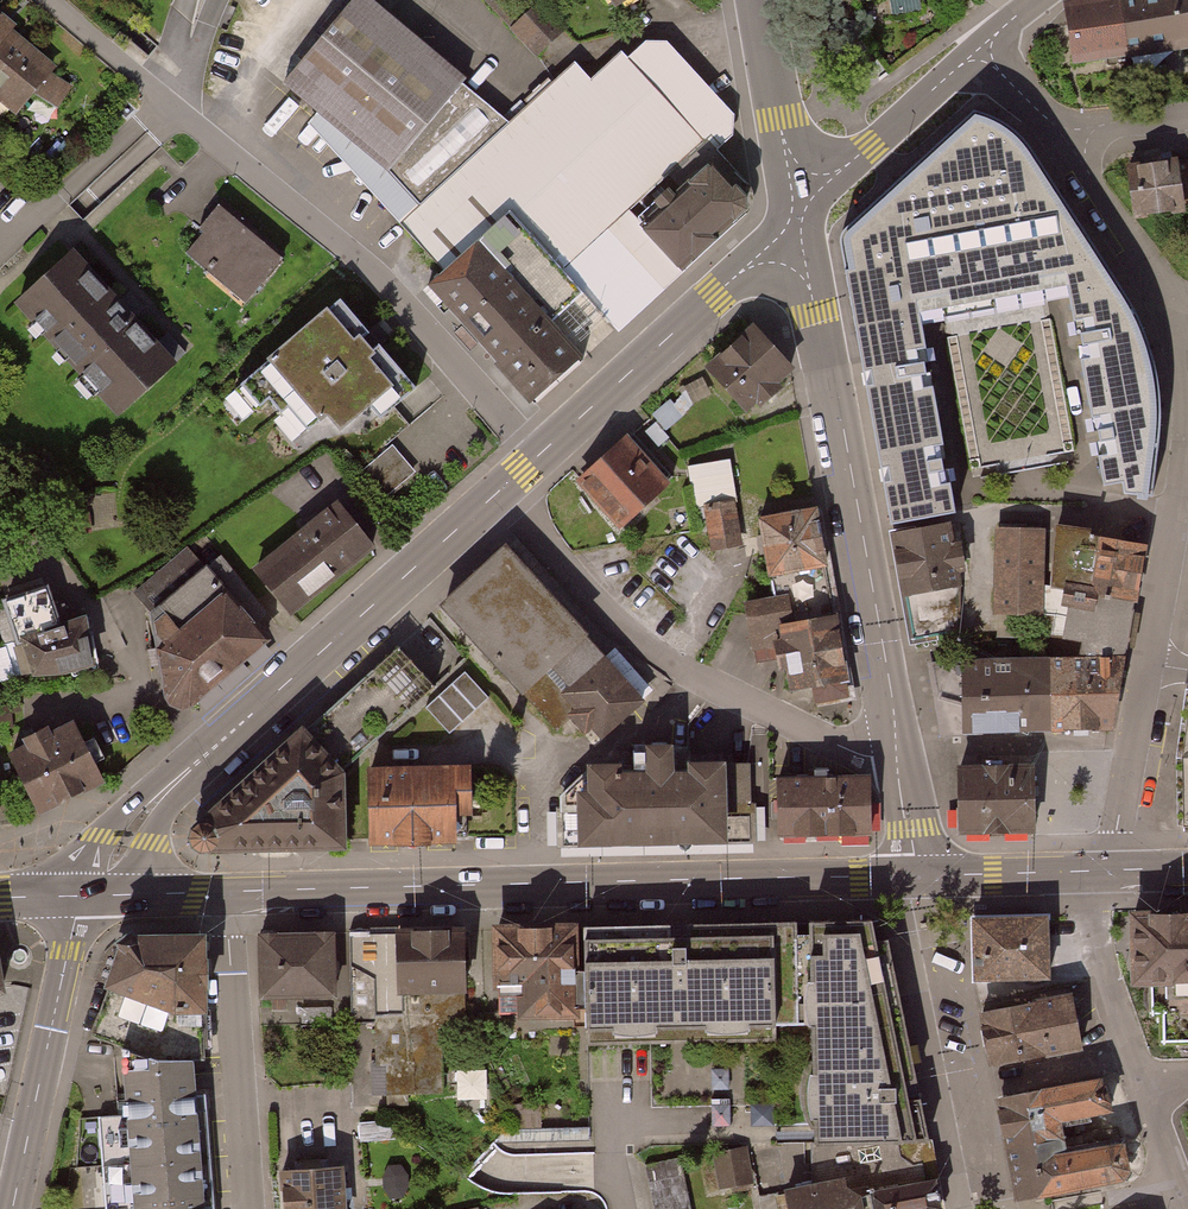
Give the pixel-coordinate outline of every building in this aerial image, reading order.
[(278,86),(386,171),(420,205),(402,226),(442,271),(425,288),(526,405),(751,207),(623,53),(591,79),(574,65),(508,123),(366,0),(351,0),(278,86)] [(1069,3),(1077,59),(1187,42),(1187,30),(1183,0),(1090,0),(1069,3)] [(519,27),(560,73),(582,54),(541,7),(519,27)] [(17,110),(32,89),(56,107),(71,88),(51,73),(56,66),(0,24),(0,97),(17,110)] [(892,524),(955,512),(950,481),(932,485),(930,473),(943,470),(941,457),(928,460),(926,447),(943,443),(933,385),(915,388),(913,377),(926,374),(924,361),(910,364),(908,351),(926,348),(918,308),(942,304),(970,469),(979,467),(981,478),(1068,462),(1067,452),(1074,450),(1044,286),(1067,281),(1074,321),(1092,318),(1094,330),(1080,333),(1083,345),(1096,342),(1099,356),(1080,359),(1092,417),(1109,415),(1112,427),(1098,429),(1100,442),(1114,439),(1116,452),(1099,455),(1104,485),(1122,482),(1124,493),(1151,496),(1159,445),(1150,446),(1149,438),(1159,437),(1161,411),(1159,394),(1156,376),(1153,357),(1145,336),(1138,317),(1127,319),(1125,312),(1134,309),(1033,152),(1021,137),(1010,127),(993,117),(973,112),(847,227),(842,234),(841,241),(841,247),(864,372),(870,370),(873,383),(866,385),(881,467),(887,466),(891,480),(884,481),(892,524)] [(1147,165),(1129,168),(1136,214),(1182,208),(1176,161),(1162,163),(1161,156),(1146,158),(1147,165)] [(204,232),(188,251),(247,301),(284,258),(220,203),(199,228),(204,232)] [(172,368),(63,256),(9,309),(118,420),(172,368)] [(340,298),(235,388),(254,411),(269,398),(281,413),(297,399),(317,422),(327,413),(340,428),(369,404),(381,418),(417,387),(379,343),(374,347),(366,337),(371,333),(340,298)] [(754,328),(710,367),(746,407),(756,398),(761,404),(779,387),(776,384),(778,382),(777,380),(790,368),(754,328)] [(633,433),(581,480),(621,524),(673,476),(633,433)] [(388,447),(360,472),(383,498),(412,474),(388,447)] [(729,459),(687,466),(695,510),(708,508),(714,547),(738,543),(731,503),(737,502),(729,459)] [(338,504),(256,570),(290,612),(372,545),(338,504)] [(815,508),(760,518),(774,592),(828,582),(815,508)] [(893,534),(913,639),(959,631),(959,583),(956,569),(963,568),(959,544),(952,545),(948,524),(893,534)] [(1057,530),(1046,529),(1049,613),(1054,613),(1052,633),(1085,639),(1082,658),(1123,658),(1143,545),(1095,537),(1095,533),(1057,526),(1057,530)] [(1049,613),(1046,529),(999,529),(997,612),(1049,613)] [(182,705),(190,703),(264,639),(187,549),(134,592),(155,614),(168,696),(172,702),(182,705)] [(642,700),(505,550),(444,605),(557,728),(572,714),(586,729),(592,724),(602,736),(642,700)] [(828,582),(774,592),(775,598),(746,603),(754,648),(774,644),(777,667),(789,665),(792,687),(814,684),(817,700),(848,695),(828,582)] [(13,642),(23,672),(64,669),(91,661),(86,635),(92,633),(89,618),(83,620),(68,624),(62,606),(53,610),(46,588),(6,601),(18,641),(13,642)] [(275,850),(344,848),(343,773),(435,690),(397,649),(308,731),(305,728),(198,825),(194,828),(191,832),(190,836),(190,841),(191,845),(194,849),(198,851),(203,852),(207,851),(275,850)] [(1041,728),(1040,658),(963,661),(933,667),(945,730),(1041,728)] [(1040,658),(1041,728),(1112,727),(1123,658),(1082,658),(1040,658)] [(0,695),(0,727),(13,726),(11,712),(20,711),(18,693),(0,695)] [(29,746),(11,755),(21,773),(14,776),(19,786),(25,783),(39,810),(101,779),(73,723),(50,735),(46,727),(25,738),(29,746)] [(634,766),(591,768),(561,794),(562,836),(748,833),(749,764),(687,764),(688,747),(634,748),(634,766)] [(987,767),(960,768),(961,829),(1033,828),(1032,766),(1002,767),(1002,760),(987,760),(987,767)] [(469,768),(366,771),(368,845),(471,843),(469,768)] [(815,778),(778,779),(779,833),(869,831),(869,782),(861,777),(828,777),(828,769),(814,769),(815,778)] [(1123,913),(1129,993),(1139,993),(1187,991),(1187,911),(1123,913)] [(1049,919),(976,920),(977,978),(1050,976),(1049,919)] [(870,920),(585,926),(588,1042),(776,1039),(776,1022),(812,1020),(819,1142),(928,1138),(886,939),(876,941),(870,920)] [(571,926),(490,928),(492,1020),(573,1018),(571,926)] [(459,930),(355,934),(361,1099),(443,1096),(440,1018),(462,1017),(459,930)] [(212,1208),(207,1110),(197,1111),(191,1058),(202,1056),(201,936),(123,937),(92,1033),(123,1045),(128,1110),(99,1116),(105,1208),(208,1208),(212,1208)] [(332,937),(262,939),(263,1000),(333,999),(332,937)] [(9,999),(0,947),(0,1001),(9,999)] [(980,1009),(989,1063),(1079,1046),(1067,991),(980,1009)] [(1187,1041),(1187,991),(1139,993),(1141,1014),(1153,1014),(1157,1042),(1187,1041)] [(1017,1196),(1121,1176),(1127,1168),(1122,1144),(1065,1154),(1057,1118),(1109,1108),(1100,1078),(998,1098),(1017,1196)] [(787,1189),(791,1208),(940,1208),(928,1138),(819,1142),(826,1182),(787,1189)] [(745,1146),(712,1153),(720,1183),(750,1177),(745,1146)] [(649,1208),(687,1208),(675,1156),(640,1163),(649,1208)] [(275,1174),(277,1208),(342,1208),(339,1170),(275,1174)]
